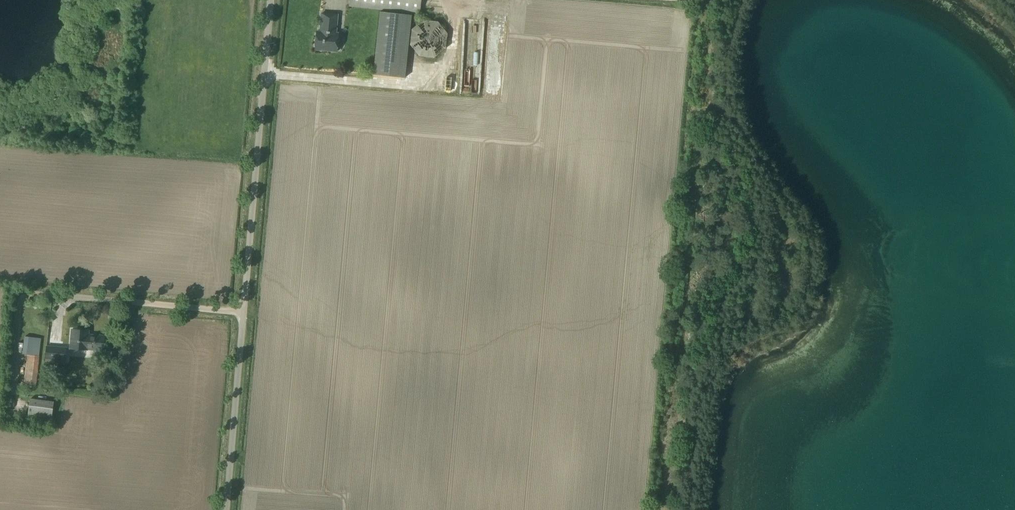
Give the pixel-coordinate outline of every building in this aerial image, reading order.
[(348,6),(419,15),(421,0),(349,0),(348,6)] [(338,14),(321,13),(320,31),(316,31),(315,49),(337,51),(339,33),(336,33),(338,14)] [(460,93),(481,94),(486,20),(464,18),(460,79),(455,79),(455,87),(460,87),(460,93)] [(447,33),(438,21),(423,20),(411,29),(410,44),(419,56),(434,58),(446,48),(447,33)] [(87,349),(93,349),(103,350),(104,336),(88,335),(88,330),(72,329),(71,339),(71,348),(87,350),(87,349)] [(40,357),(38,357),(40,337),(25,335),(23,350),(27,350),(23,384),(36,386),(40,357)] [(46,346),(45,358),(45,359),(45,363),(65,364),(65,360),(66,360),(67,347),(46,346)] [(51,422),(54,402),(30,399),(28,418),(51,422)]
